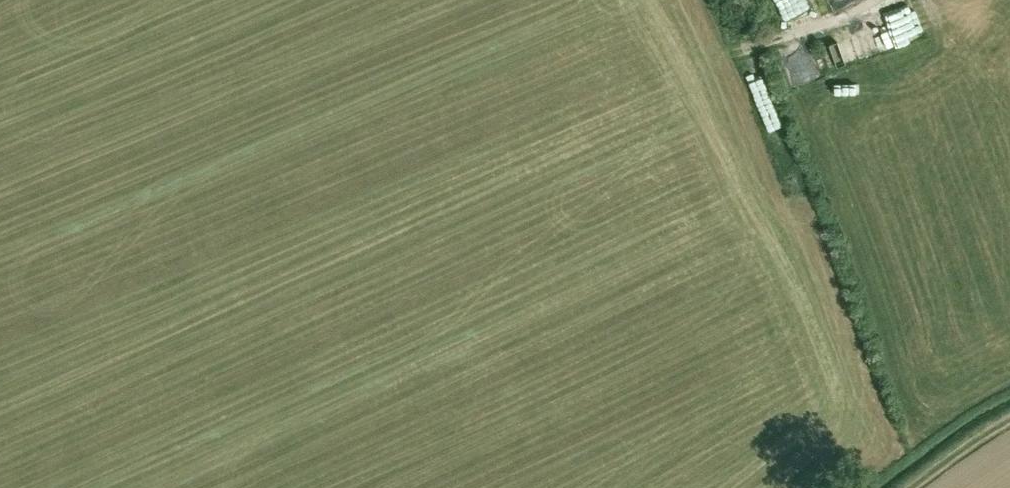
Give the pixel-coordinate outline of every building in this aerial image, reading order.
[(846,13),(872,2),(871,0),(840,0),(846,13)] [(856,29),(838,36),(847,61),(865,54),(856,29)]
